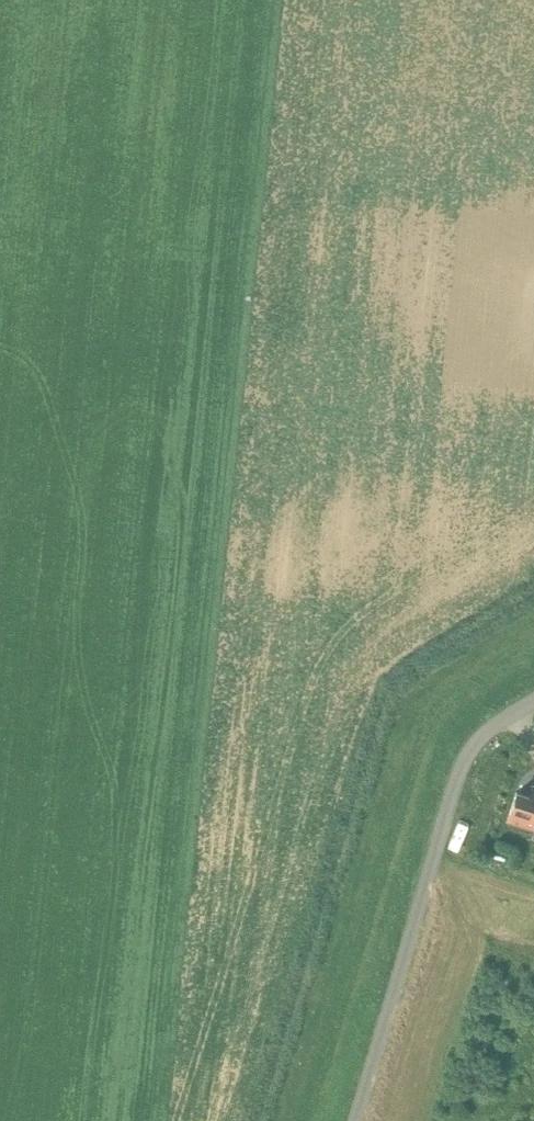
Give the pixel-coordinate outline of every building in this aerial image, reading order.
[(507,819),(533,828),(533,786),(532,786),(529,796),(516,792),(507,819)]
